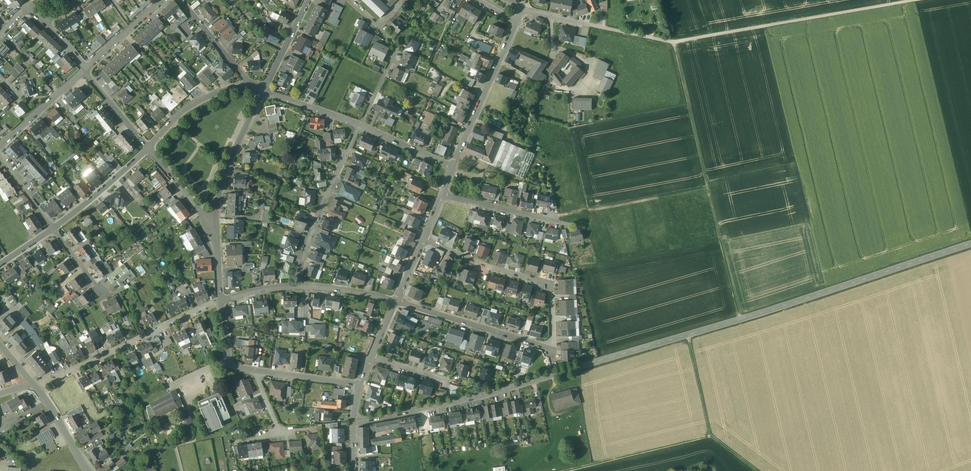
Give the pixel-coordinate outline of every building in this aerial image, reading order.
[(99,0),(99,1),(92,5),(97,12),(105,7),(106,7),(102,0),(100,0),(99,0)] [(193,9),(201,4),(198,0),(191,5),(193,9)] [(380,0),(362,0),(381,18),(389,9),(386,6),(380,0)] [(386,6),(389,9),(397,0),(396,0),(391,0),(389,2),(386,6)] [(448,0),(447,0),(444,6),(448,9),(450,6),(451,5),(452,5),(453,3),(449,1),(448,0)] [(552,1),(551,8),(559,10),(559,11),(562,11),(562,10),(570,12),(572,5),(573,1),(572,1),(567,0),(553,0),(552,1)] [(588,1),(588,3),(592,12),(598,9),(596,5),(594,0),(591,0),(588,1)] [(187,19),(179,9),(180,8),(173,1),(160,13),(167,20),(171,16),(177,11),(180,15),(178,16),(181,19),(178,21),(181,24),(187,19)] [(13,2),(9,5),(13,11),(16,8),(17,8),(13,2)] [(403,4),(401,3),(394,10),(396,12),(403,4)] [(465,3),(458,14),(466,19),(473,8),(465,3)] [(216,16),(206,4),(199,9),(209,22),(216,16)] [(343,8),(335,4),(333,7),(332,10),(334,11),(340,14),(343,8)] [(586,4),(578,7),(577,17),(589,13),(586,4)] [(90,6),(84,10),(83,10),(84,11),(88,18),(97,12),(92,5),(90,6)] [(326,10),(316,5),(312,14),(322,19),(326,10)] [(473,8),(466,19),(474,23),(481,12),(473,8)] [(84,11),(80,13),(84,20),(88,18),(84,11)] [(334,11),(329,22),(334,25),(340,14),(334,11)] [(279,16),(277,20),(286,25),(290,17),(281,12),(279,16)] [(397,12),(391,18),(394,21),(396,19),(400,15),(397,12)] [(439,16),(434,12),(429,18),(435,22),(439,16)] [(73,14),(66,19),(71,25),(79,20),(80,20),(75,13),(73,14)] [(312,14),(303,31),(313,36),(322,19),(312,14)] [(171,16),(167,20),(171,25),(172,24),(176,21),(171,16)] [(157,18),(152,23),(159,30),(163,25),(159,20),(157,18)] [(66,19),(64,20),(58,24),(57,24),(62,31),(71,25),(66,19)] [(394,21),(389,27),(396,33),(399,29),(401,30),(404,26),(396,19),(394,21)] [(34,26),(28,20),(22,26),(22,27),(22,26),(28,32),(34,26)] [(176,21),(172,24),(176,28),(177,27),(181,24),(178,21),(177,20),(176,21)] [(221,20),(214,25),(216,28),(223,22),(221,20)] [(361,20),(358,28),(361,30),(364,31),(368,23),(361,20)] [(216,28),(220,33),(229,26),(224,21),(223,22),(216,28)] [(534,25),(528,22),(525,30),(535,35),(539,28),(539,27),(534,25)] [(159,30),(152,23),(148,27),(154,34),(159,30)] [(176,28),(172,24),(171,25),(169,27),(183,42),(186,39),(187,38),(177,27),(176,28)] [(268,29),(265,25),(261,28),(263,30),(261,32),(262,33),(264,36),(265,34),(269,36),(272,31),(268,29)] [(492,25),(488,34),(500,39),(504,30),(492,25)] [(34,26),(28,32),(35,38),(37,37),(41,32),(34,26)] [(229,26),(220,33),(224,39),(229,34),(233,32),(229,26)] [(154,34),(148,27),(143,31),(149,38),(154,34)] [(575,29),(562,27),(560,39),(565,41),(566,39),(573,40),(574,36),(575,29)] [(42,30),(41,32),(37,37),(43,43),(49,36),(42,30)] [(325,30),(319,42),(324,45),(330,33),(325,30)] [(364,31),(361,30),(356,41),(366,46),(372,35),(364,31)] [(149,38),(143,31),(138,35),(145,42),(149,38)] [(278,33),(272,31),(269,36),(268,39),(277,43),(280,37),(277,35),(278,33)] [(18,42),(24,35),(21,32),(15,39),(18,42)] [(202,38),(197,33),(194,36),(190,39),(191,39),(190,40),(199,51),(206,44),(202,39),(202,38)] [(229,34),(224,38),(228,43),(233,38),(231,37),(229,34)] [(106,41),(100,35),(95,39),(98,42),(101,46),(106,41)] [(145,42),(138,35),(134,39),(137,43),(140,46),(145,42)] [(381,38),(375,35),(372,42),(375,43),(375,42),(378,43),(381,38)] [(49,36),(43,43),(49,48),(55,42),(49,36)] [(580,37),(574,36),(573,40),(572,44),(579,45),(580,37)] [(228,43),(227,43),(229,46),(237,39),(235,37),(233,38),(228,43)] [(312,42),(300,37),(294,49),(293,52),(301,56),(303,53),(301,52),(304,46),(309,48),(312,42)] [(587,39),(580,37),(579,45),(585,46),(587,39)] [(478,42),(469,38),(466,43),(475,48),(476,47),(478,42)] [(418,43),(411,40),(403,50),(407,52),(408,51),(413,53),(415,50),(417,49),(419,45),(418,43)] [(489,46),(478,41),(478,42),(476,47),(486,52),(488,47),(489,46)] [(61,48),(55,42),(49,48),(56,55),(62,48),(61,48)] [(378,43),(375,42),(375,43),(369,55),(382,61),(389,49),(378,43)] [(2,45),(1,45),(0,47),(0,55),(2,57),(9,49),(10,49),(3,43),(2,45)] [(242,45),(233,44),(232,53),(241,54),(242,45)] [(133,47),(131,45),(126,49),(132,56),(137,52),(133,47)] [(519,53),(510,48),(507,55),(507,56),(505,61),(510,64),(513,58),(516,60),(518,56),(519,53)] [(132,56),(126,49),(121,54),(127,60),(132,56)] [(540,59),(520,51),(519,53),(518,56),(536,64),(540,59)] [(568,57),(561,52),(553,63),(560,68),(560,69),(566,61),(569,58),(568,57)] [(412,56),(406,53),(401,63),(411,68),(416,58),(412,56)] [(483,56),(477,53),(474,61),(481,64),(484,56),(483,56)] [(70,60),(65,55),(66,55),(66,54),(61,58),(60,59),(65,64),(70,60)] [(121,54),(116,58),(122,65),(127,60),(121,54)] [(199,57),(209,65),(211,62),(202,54),(199,57)] [(472,60),(462,54),(459,58),(470,65),(470,64),(472,60)] [(300,59),(291,55),(286,66),(291,68),(299,72),(303,63),(299,61),(300,59)] [(489,59),(484,56),(481,64),(480,64),(483,66),(485,62),(488,63),(489,59)] [(579,62),(570,56),(568,57),(569,58),(566,61),(575,67),(576,66),(578,63),(579,62)] [(65,64),(60,59),(61,58),(57,62),(62,67),(65,64)] [(116,58),(112,62),(118,69),(122,65),(116,58)] [(70,60),(65,64),(70,70),(75,65),(70,60)] [(600,60),(594,72),(595,73),(603,77),(609,64),(600,60)] [(254,61),(247,62),(248,71),(258,70),(257,61),(254,61)] [(481,64),(474,61),(472,64),(471,67),(478,70),(479,67),(480,64),(481,64)] [(112,62),(107,66),(113,73),(118,69),(112,62)] [(220,67),(216,70),(219,73),(218,74),(224,81),(233,73),(226,66),(222,62),(218,66),(220,67)] [(24,69),(18,63),(13,68),(20,74),(24,69)] [(560,68),(553,63),(547,71),(559,86),(564,83),(563,81),(557,74),(560,68)] [(70,70),(65,64),(62,67),(67,73),(70,70)] [(216,70),(210,64),(208,66),(209,67),(213,73),(216,70)] [(536,64),(528,76),(535,81),(540,73),(543,69),(540,67),(536,64)] [(380,67),(375,65),(372,70),(377,73),(380,67)] [(107,66),(102,70),(108,77),(113,73),(107,66)] [(581,70),(576,66),(575,67),(563,81),(564,83),(569,87),(578,77),(583,72),(581,70)] [(319,67),(310,86),(317,89),(326,71),(319,67)] [(20,74),(13,68),(9,72),(15,78),(20,74)] [(299,72),(291,68),(289,72),(291,73),(297,76),(300,77),(302,73),(299,72)] [(400,70),(396,68),(391,77),(400,81),(404,72),(400,70)] [(206,69),(198,77),(207,86),(215,79),(211,75),(206,69)] [(484,74),(478,72),(477,76),(474,80),(482,84),(487,76),(484,74)] [(47,79),(42,73),(39,75),(45,82),(47,79)] [(187,73),(180,79),(189,90),(196,84),(190,78),(191,77),(187,73)] [(540,73),(535,81),(540,84),(545,76),(540,73)] [(289,77),(283,74),(277,84),(285,88),(291,78),(289,77)] [(507,77),(498,74),(495,81),(504,85),(505,84),(507,77)] [(518,82),(507,77),(505,84),(508,85),(508,83),(516,86),(518,82)] [(602,80),(597,90),(607,95),(613,81),(603,77),(602,80)] [(474,81),(467,78),(464,83),(472,87),(474,81)] [(21,84),(20,84),(21,84),(23,91),(31,88),(28,81),(26,82),(21,84)] [(181,89),(178,86),(174,89),(177,92),(172,96),(179,104),(184,99),(183,98),(187,95),(181,89)] [(31,88),(23,91),(26,97),(25,97),(25,98),(34,95),(34,94),(33,94),(31,88)] [(78,88),(72,94),(78,101),(81,98),(82,99),(85,96),(85,95),(81,91),(78,88)] [(367,91),(361,89),(359,94),(365,97),(367,91)] [(133,97),(126,90),(117,97),(124,105),(133,97)] [(318,93),(311,90),(308,95),(315,99),(318,93)] [(475,95),(465,91),(462,97),(471,102),(475,95)] [(5,93),(0,97),(0,100),(6,106),(5,106),(6,106),(13,100),(12,100),(5,93)] [(359,94),(356,93),(351,103),(355,105),(355,106),(357,106),(360,107),(365,97),(359,94)] [(72,94),(65,100),(67,103),(71,107),(75,104),(76,105),(79,102),(78,101),(72,94)] [(172,96),(163,104),(170,112),(179,104),(172,96)] [(471,102),(462,97),(462,98),(461,97),(458,101),(459,102),(469,107),(471,102)] [(592,98),(573,98),(573,110),(591,110),(592,98)] [(21,101),(14,108),(15,108),(21,115),(21,116),(29,109),(28,109),(23,103),(21,101)] [(75,104),(71,107),(73,109),(75,111),(82,105),(79,102),(76,105),(75,104)] [(384,103),(383,102),(380,110),(380,112),(383,113),(379,121),(392,127),(395,120),(388,117),(390,112),(397,115),(400,110),(391,106),(384,103)] [(469,107),(459,102),(456,106),(457,107),(467,112),(469,107)] [(275,109),(274,105),(265,107),(266,116),(269,116),(270,124),(275,123),(274,121),(279,120),(278,117),(281,116),(279,108),(275,109)] [(467,112),(457,107),(454,111),(455,112),(464,117),(467,112)] [(103,108),(98,113),(104,120),(110,116),(103,108)] [(60,116),(55,109),(48,115),(48,116),(53,122),(60,116)] [(158,109),(151,115),(157,122),(164,115),(158,109)] [(425,120),(429,122),(432,116),(433,117),(434,115),(425,110),(421,118),(425,120)] [(464,117),(455,112),(454,114),(453,114),(452,115),(453,116),(452,117),(451,117),(451,118),(462,123),(465,117),(464,117)] [(486,122),(500,128),(504,119),(490,113),(486,122)] [(53,122),(48,116),(45,119),(50,125),(53,122)] [(110,116),(104,120),(111,128),(116,124),(110,116)] [(143,117),(136,123),(144,132),(151,126),(143,117)] [(319,119),(318,118),(317,118),(315,118),(315,119),(311,119),(310,127),(314,127),(314,129),(318,130),(318,128),(323,129),(324,121),(319,120),(319,119)] [(47,126),(41,119),(30,130),(36,136),(39,133),(47,126)] [(51,125),(48,127),(51,130),(49,131),(54,136),(54,137),(56,138),(60,135),(52,127),(51,125)] [(455,128),(449,125),(443,140),(451,144),(457,129),(455,128)] [(47,126),(39,133),(43,137),(49,131),(51,130),(48,127),(47,126)] [(486,133),(474,128),(464,152),(474,156),(477,157),(482,159),(486,150),(485,150),(472,145),(475,138),(483,140),(485,136),(486,133)] [(345,129),(333,130),(333,134),(333,138),(334,138),(341,138),(341,140),(346,139),(345,129)] [(429,136),(416,130),(413,138),(412,140),(425,146),(429,136)] [(129,139),(123,131),(117,136),(124,144),(129,139)] [(326,132),(322,139),(331,143),(330,142),(329,134),(326,132)] [(269,135),(262,136),(262,135),(254,137),(255,142),(255,145),(257,144),(259,144),(259,147),(265,146),(269,145),(268,141),(270,141),(269,135)] [(370,138),(364,135),(363,137),(360,145),(360,146),(365,148),(370,138)] [(501,140),(492,136),(491,139),(490,139),(486,147),(485,150),(486,150),(482,159),(492,163),(501,140)] [(370,138),(365,148),(371,151),(371,150),(375,142),(376,140),(370,138)] [(43,146),(37,139),(34,142),(42,150),(44,148),(42,146),(43,146)] [(136,147),(129,139),(124,144),(130,151),(136,147)] [(255,142),(249,140),(246,146),(254,149),(257,144),(255,145),(255,142)] [(492,163),(491,165),(515,175),(526,151),(510,144),(511,144),(501,140),(492,163)] [(12,141),(6,147),(8,149),(14,143),(12,141)] [(441,146),(449,149),(451,144),(443,141),(441,146)] [(8,149),(6,151),(10,156),(18,148),(14,143),(8,149)] [(398,151),(385,145),(384,146),(381,154),(384,155),(384,156),(384,157),(393,161),(394,159),(397,153),(398,151)] [(436,152),(448,157),(451,150),(449,149),(441,146),(439,145),(436,152)] [(18,148),(10,156),(14,160),(16,158),(22,152),(18,148)] [(323,150),(318,150),(319,158),(327,157),(327,160),(335,160),(334,148),(326,149),(326,150),(323,150)] [(534,154),(526,151),(515,175),(524,179),(534,154)] [(22,152),(16,158),(17,160),(19,159),(24,154),(22,152)] [(24,154),(19,159),(21,161),(28,155),(26,153),(24,154)] [(28,155),(21,161),(23,164),(25,166),(34,158),(30,153),(28,155)] [(250,153),(244,153),(244,162),(255,162),(254,153),(250,153)] [(361,156),(355,153),(351,161),(363,167),(367,160),(361,156)] [(34,158),(25,166),(27,168),(29,170),(38,163),(34,158)] [(421,161),(415,159),(413,164),(418,167),(421,161)] [(38,163),(29,170),(31,172),(33,175),(42,167),(38,163)] [(106,163),(98,169),(102,174),(104,176),(111,169),(106,163)] [(429,165),(424,163),(419,172),(429,177),(431,171),(433,167),(429,165)] [(23,164),(16,169),(18,172),(25,166),(23,164)] [(25,166),(18,172),(20,174),(27,168),(25,166)] [(42,167),(33,175),(35,177),(37,179),(46,171),(42,167)] [(358,171),(348,167),(347,170),(348,170),(345,178),(353,182),(353,181),(358,171)] [(367,173),(361,169),(358,174),(361,176),(360,178),(363,180),(367,173)] [(144,177),(138,170),(129,178),(134,184),(138,181),(139,182),(144,177)] [(46,171),(37,179),(41,184),(48,178),(50,176),(46,171)] [(94,188),(101,182),(95,175),(92,171),(85,177),(89,182),(94,188)] [(166,182),(156,171),(152,174),(162,186),(166,182)] [(31,172),(24,178),(26,181),(33,175),(31,172)] [(320,172),(314,173),(314,181),(324,180),(323,172),(320,172)] [(33,175),(26,181),(29,183),(35,177),(33,175)] [(240,176),(234,176),(234,185),(239,185),(239,184),(245,184),(245,176),(240,176)] [(0,181),(0,188),(1,188),(8,183),(6,178),(5,179),(0,181)] [(48,178),(41,184),(43,186),(50,180),(48,178)] [(424,185),(410,178),(408,181),(409,182),(409,183),(410,183),(408,187),(409,187),(409,188),(420,193),(421,192),(422,191),(422,190),(422,189),(424,185)] [(138,192),(127,180),(122,185),(133,197),(138,192)] [(84,186),(81,182),(77,186),(79,188),(76,190),(81,197),(88,191),(84,186)] [(8,183),(1,188),(4,193),(4,192),(12,188),(9,183),(8,183)] [(360,192),(343,184),(339,194),(345,196),(356,201),(360,192)] [(168,185),(160,193),(163,196),(162,197),(164,200),(167,198),(174,192),(168,185)] [(497,188),(484,185),(481,196),(489,198),(489,199),(494,200),(494,199),(496,193),(497,188)] [(12,188),(4,192),(7,197),(16,192),(13,187),(12,188)] [(131,200),(120,187),(115,191),(115,194),(111,197),(115,203),(118,207),(124,202),(126,204),(131,200)] [(41,188),(32,196),(34,199),(43,191),(41,188)] [(518,191),(506,188),(504,194),(509,195),(508,203),(516,205),(517,197),(519,191),(518,191)] [(70,192),(68,189),(63,193),(70,202),(72,201),(73,201),(76,199),(70,192)] [(315,192),(305,191),(304,198),(306,198),(305,205),(314,206),(315,192)] [(525,192),(525,193),(524,197),(523,197),(521,206),(532,208),(534,200),(531,199),(532,194),(525,192)] [(70,202),(63,193),(58,197),(61,200),(66,207),(69,205),(68,204),(70,202)] [(17,196),(10,200),(15,208),(28,200),(24,194),(18,198),(17,196)] [(551,197),(538,194),(537,200),(536,205),(548,208),(549,206),(551,199),(551,197)] [(110,207),(115,203),(111,197),(109,196),(104,200),(110,207)] [(343,202),(334,199),(330,208),(331,209),(337,212),(339,212),(341,207),(349,210),(351,206),(343,203),(343,202)] [(421,201),(417,199),(415,203),(426,208),(428,204),(421,201)] [(56,203),(54,200),(49,204),(56,213),(58,212),(59,213),(61,211),(56,203)] [(240,200),(228,200),(228,215),(239,215),(240,200)] [(179,201),(172,206),(175,210),(173,211),(176,214),(177,213),(184,208),(179,201)] [(27,209),(31,207),(27,202),(18,208),(22,214),(28,211),(27,209)] [(108,209),(102,202),(96,207),(101,214),(108,209)] [(426,208),(415,203),(412,208),(416,209),(423,213),(426,208)] [(44,208),(41,204),(38,206),(44,213),(46,211),(44,208)] [(44,208),(46,211),(52,218),(54,216),(53,215),(56,213),(49,204),(44,208)] [(184,208),(177,213),(180,217),(179,218),(181,221),(184,219),(190,215),(184,208)] [(489,214),(477,211),(477,212),(475,220),(481,221),(480,225),(487,226),(489,214)] [(307,217),(297,214),(297,217),(296,216),(294,220),(295,221),(305,224),(307,217)] [(34,215),(25,220),(30,228),(33,232),(33,231),(41,226),(34,215)] [(359,215),(355,219),(361,224),(365,221),(359,215)] [(413,217),(409,215),(406,223),(407,223),(418,228),(421,220),(413,217)] [(505,218),(495,215),(494,218),(493,224),(498,225),(497,228),(503,229),(505,218)] [(330,221),(325,219),(322,226),(333,231),(337,220),(331,218),(330,221)] [(523,222),(513,220),(512,225),(511,231),(516,232),(515,235),(520,236),(523,222)] [(305,224),(295,221),(294,225),(296,225),(294,229),(303,232),(305,224)] [(539,226),(529,223),(526,235),(531,236),(532,233),(537,234),(539,226)] [(243,224),(234,224),(234,226),(227,226),(227,238),(233,239),(233,233),(243,233),(243,224)] [(73,228),(66,234),(70,239),(77,234),(75,231),(73,228)] [(198,236),(194,228),(192,229),(188,232),(186,233),(188,237),(187,238),(189,241),(191,241),(198,236)] [(558,231),(548,228),(546,234),(545,238),(556,241),(558,231)] [(439,237),(448,241),(449,239),(451,233),(449,232),(449,230),(445,229),(445,230),(442,229),(439,237)] [(415,234),(407,230),(404,238),(410,241),(412,242),(415,234)] [(288,237),(287,237),(283,249),(294,252),(295,249),(295,248),(297,244),(298,241),(298,240),(297,240),(299,233),(290,231),(288,237)] [(451,233),(449,239),(454,242),(458,233),(452,231),(451,233)] [(575,231),(570,232),(571,237),(570,237),(571,242),(575,241),(575,243),(579,242),(579,241),(583,240),(582,235),(580,235),(579,231),(576,231),(575,231)] [(77,234),(70,239),(75,245),(77,244),(82,240),(77,234)] [(328,236),(327,235),(326,237),(320,235),(316,244),(325,247),(331,249),(332,245),(335,244),(337,239),(328,236)] [(198,236),(191,241),(193,245),(192,245),(194,249),(201,245),(203,244),(198,236)] [(59,249),(53,240),(46,245),(48,249),(52,254),(59,249)] [(467,240),(463,248),(472,252),(475,245),(476,242),(471,240),(471,241),(467,240)] [(206,250),(203,244),(190,251),(193,256),(206,250)] [(80,248),(78,250),(83,256),(90,250),(85,245),(80,248)] [(240,246),(227,246),(227,256),(241,255),(240,246)] [(489,249),(481,246),(478,254),(477,254),(486,258),(489,249)] [(400,247),(396,255),(401,257),(404,259),(408,251),(406,250),(400,247)] [(444,252),(436,248),(434,252),(439,255),(442,256),(444,252)] [(40,249),(32,254),(35,259),(37,263),(43,260),(46,258),(40,249)] [(207,249),(201,252),(203,256),(204,259),(210,256),(207,249)] [(94,256),(90,250),(83,256),(87,261),(89,260),(94,256)] [(143,259),(148,257),(143,250),(139,253),(143,259)] [(318,252),(314,250),(311,259),(315,260),(320,262),(323,254),(323,253),(318,252)] [(429,250),(423,264),(433,268),(439,255),(434,252),(429,250)] [(505,254),(496,252),(493,261),(502,263),(502,262),(505,254)] [(241,255),(227,256),(228,265),(241,265),(241,255)] [(518,259),(510,257),(509,264),(508,265),(521,268),(524,256),(519,255),(518,259)] [(391,258),(387,267),(395,271),(395,270),(396,268),(391,266),(394,259),(391,257),(391,258)] [(539,261),(529,258),(527,269),(536,272),(538,266),(539,261)] [(27,259),(23,261),(19,263),(20,265),(24,271),(31,265),(27,259)] [(210,259),(197,260),(197,272),(211,272),(210,259)] [(556,262),(546,259),(543,270),(553,272),(555,264),(556,262)] [(68,260),(59,267),(64,274),(73,267),(68,260)] [(93,265),(91,266),(95,272),(102,267),(98,261),(93,265)] [(443,261),(441,269),(439,269),(437,273),(440,274),(446,276),(448,271),(450,263),(448,262),(445,261),(443,261)] [(285,262),(283,269),(280,270),(281,278),(290,277),(292,272),(294,264),(291,263),(286,262),(285,262)] [(405,266),(398,263),(396,268),(395,270),(402,273),(405,266)] [(108,275),(107,276),(112,284),(116,280),(117,280),(115,276),(119,273),(121,277),(129,271),(126,267),(123,270),(120,266),(108,275)] [(315,268),(310,266),(307,275),(315,278),(318,269),(315,268)] [(102,267),(95,272),(100,278),(102,276),(106,273),(107,272),(102,267)] [(14,269),(13,268),(6,273),(5,272),(1,275),(8,284),(11,282),(11,280),(18,276),(17,274),(14,269)] [(461,269),(459,274),(457,274),(455,278),(469,282),(469,285),(473,286),(475,276),(471,275),(472,272),(461,269)] [(117,280),(116,280),(121,286),(122,287),(123,287),(127,284),(124,280),(128,277),(131,281),(136,277),(130,270),(129,271),(121,277),(117,280)] [(274,270),(263,270),(264,280),(274,280),(274,270)] [(340,270),(339,270),(338,275),(336,278),(342,281),(343,280),(346,281),(348,273),(340,270)] [(241,271),(227,272),(227,278),(227,287),(237,287),(237,282),(236,282),(236,276),(241,276),(241,271)] [(366,276),(356,272),(352,283),(357,285),(357,284),(363,286),(366,276)] [(79,275),(69,282),(76,291),(85,284),(79,275)] [(498,278),(491,276),(490,282),(488,287),(489,287),(495,289),(498,278)] [(389,278),(386,277),(382,287),(391,290),(395,280),(389,278)] [(505,280),(498,278),(495,289),(502,290),(503,285),(505,280)] [(518,283),(511,281),(509,287),(508,294),(511,294),(513,293),(516,294),(518,283)] [(184,285),(178,288),(181,294),(184,293),(185,295),(188,293),(186,290),(184,285)] [(532,287),(524,285),(522,292),(521,297),(524,298),(526,296),(529,297),(532,287)] [(424,291),(412,286),(408,296),(419,301),(424,291)] [(205,289),(199,292),(203,300),(208,297),(205,289)] [(91,300),(86,292),(79,297),(77,298),(77,299),(83,306),(91,300)] [(199,292),(194,294),(197,302),(203,300),(199,292)] [(536,299),(534,304),(535,304),(538,305),(540,304),(543,304),(544,301),(545,301),(545,299),(544,298),(545,294),(537,292),(536,299)] [(17,303),(10,293),(5,297),(12,307),(17,303)] [(321,295),(314,294),(312,305),(319,306),(321,296),(321,295)] [(296,296),(283,296),(283,306),(289,306),(294,306),(297,306),(297,302),(296,302),(296,296)] [(334,297),(327,296),(327,297),(325,307),(326,307),(332,308),(334,297)] [(341,298),(334,297),(332,308),(339,309),(339,305),(340,300),(341,298)] [(115,298),(103,304),(106,310),(108,314),(120,308),(115,298)] [(185,298),(181,300),(176,303),(179,310),(182,308),(182,309),(188,306),(185,298)] [(266,300),(252,303),(255,315),(263,314),(263,315),(269,314),(267,308),(266,300)] [(460,302),(451,300),(449,306),(448,309),(457,312),(460,302)] [(51,303),(46,308),(51,314),(56,310),(51,303)] [(179,310),(176,303),(170,305),(170,304),(166,306),(170,314),(175,311),(179,310)] [(380,306),(370,303),(369,303),(367,307),(370,308),(368,315),(376,317),(380,306)] [(479,309),(467,305),(464,314),(476,318),(477,314),(479,309)] [(30,315),(23,306),(19,310),(26,319),(30,315)] [(245,306),(232,308),(234,316),(247,314),(245,306)] [(491,311),(484,309),(482,316),(488,318),(490,311),(491,311)] [(502,315),(490,311),(488,318),(487,321),(499,325),(502,315)] [(152,313),(147,315),(151,323),(156,321),(152,313)] [(8,314),(0,321),(0,329),(4,334),(16,324),(8,314)] [(401,314),(399,314),(396,321),(403,324),(405,319),(406,317),(401,314)] [(147,315),(141,318),(145,326),(151,323),(147,315)] [(357,317),(350,315),(347,326),(352,327),(355,328),(358,318),(357,317)] [(418,320),(407,315),(406,317),(405,319),(416,324),(418,320)] [(442,321),(429,317),(427,322),(440,326),(442,322),(442,321)] [(517,319),(509,317),(506,327),(518,331),(519,328),(521,321),(522,319),(517,318),(517,319)] [(358,318),(355,328),(363,331),(364,326),(359,325),(361,319),(358,318)] [(416,324),(405,319),(403,324),(414,329),(417,324),(416,324)] [(29,325),(25,320),(20,324),(24,329),(29,325)] [(113,320),(108,323),(111,330),(112,331),(119,328),(117,325),(116,326),(113,320)] [(532,321),(527,320),(526,323),(524,329),(529,331),(532,321)] [(203,321),(196,324),(198,327),(197,327),(199,331),(200,335),(201,335),(205,333),(204,331),(206,329),(207,329),(203,321)] [(300,322),(289,321),(289,332),(299,332),(299,322),(300,322)] [(371,322),(366,321),(364,326),(363,331),(370,333),(371,329),(373,329),(375,325),(370,323),(371,322)] [(571,321),(560,322),(561,329),(575,329),(575,321),(571,321)] [(111,330),(108,323),(105,324),(106,326),(103,328),(105,333),(111,330)] [(29,325),(24,329),(29,335),(30,334),(34,331),(29,325)] [(325,337),(325,325),(312,325),(311,332),(311,334),(319,334),(319,337),(325,337)] [(543,328),(533,325),(530,335),(540,338),(543,328)] [(465,332),(451,328),(446,341),(461,345),(462,339),(465,332)] [(575,329),(561,329),(561,337),(572,336),(576,336),(575,329)] [(42,342),(35,330),(34,331),(30,334),(37,346),(42,342)] [(95,330),(88,333),(90,337),(92,341),(96,349),(98,348),(97,347),(98,346),(98,344),(102,342),(95,330)] [(120,330),(116,332),(117,333),(113,334),(116,341),(123,337),(120,330)] [(185,330),(179,333),(183,340),(189,338),(185,330)] [(15,332),(8,338),(15,347),(23,340),(19,337),(15,332)] [(71,332),(64,337),(69,345),(75,341),(74,339),(75,339),(71,332)] [(88,332),(79,336),(82,342),(84,341),(90,337),(88,333),(88,332)] [(183,340),(179,333),(174,335),(178,343),(183,340)] [(400,337),(392,333),(388,341),(397,345),(400,337)] [(113,334),(110,336),(109,335),(106,337),(109,344),(116,341),(113,334)] [(206,334),(201,336),(202,337),(198,338),(199,340),(202,347),(210,344),(206,334)] [(484,338),(473,334),(470,343),(469,346),(480,349),(482,344),(484,338)] [(193,338),(189,339),(192,344),(196,343),(195,341),(199,340),(198,338),(197,335),(193,337),(193,338)] [(64,337),(62,339),(61,338),(57,340),(64,353),(66,355),(70,352),(68,350),(71,349),(69,345),(64,337)] [(158,338),(150,342),(152,347),(154,346),(161,343),(158,338)] [(23,340),(15,347),(22,355),(29,349),(23,340)] [(501,343),(489,340),(487,346),(486,349),(487,349),(493,351),(492,355),(497,356),(498,353),(501,343)] [(92,341),(85,344),(89,353),(96,349),(92,341)] [(397,345),(388,341),(384,350),(392,353),(393,353),(397,345)] [(55,347),(49,346),(47,342),(43,344),(45,348),(45,349),(48,354),(52,352),(56,350),(55,347)] [(152,347),(150,342),(144,345),(148,353),(152,351),(153,352),(157,350),(154,346),(152,347)] [(572,342),(561,343),(562,350),(574,350),(576,350),(576,342),(572,342)] [(517,347),(507,344),(503,356),(513,359),(517,347)] [(144,345),(138,348),(140,352),(138,354),(140,359),(144,357),(143,355),(148,353),(144,345)] [(244,353),(243,361),(252,363),(252,361),(252,358),(253,354),(253,348),(248,347),(245,347),(245,351),(244,353)] [(61,357),(56,349),(56,350),(52,352),(57,359),(61,357)] [(71,349),(68,350),(70,352),(66,355),(67,357),(70,355),(70,356),(74,354),(71,349)] [(84,356),(80,349),(77,351),(78,352),(74,354),(78,360),(84,356)] [(534,351),(525,349),(524,353),(522,358),(522,361),(530,364),(534,351)] [(574,350),(562,350),(562,362),(568,361),(568,359),(574,359),(574,357),(574,354),(574,350)] [(47,364),(36,351),(26,359),(40,377),(50,368),(47,364)] [(281,352),(276,351),(275,356),(274,360),(274,364),(280,364),(280,362),(286,363),(288,354),(281,353),(281,352)] [(422,353),(412,351),(409,360),(419,363),(421,356),(422,354),(422,353)] [(57,359),(52,352),(48,354),(52,360),(54,364),(58,362),(57,359)] [(134,352),(126,356),(130,365),(138,361),(134,352)] [(303,355),(299,355),(299,354),(298,354),(297,355),(294,354),(295,353),(294,353),(293,362),(292,367),(301,368),(303,354),(303,355)] [(438,355),(431,353),(429,358),(427,357),(425,363),(425,365),(434,368),(438,355)] [(74,354),(70,356),(70,355),(67,357),(71,364),(78,360),(74,354)] [(351,357),(347,356),(342,375),(354,378),(359,359),(357,359),(351,357)] [(334,360),(326,359),(326,357),(319,357),(318,369),(332,371),(333,370),(333,364),(334,360)] [(146,360),(143,362),(147,368),(154,365),(150,358),(146,360)] [(444,358),(443,358),(442,363),(440,369),(450,372),(453,361),(444,358)] [(112,360),(106,363),(110,371),(114,369),(115,371),(119,369),(117,364),(114,365),(112,360)] [(106,363),(100,366),(103,371),(100,372),(103,377),(107,375),(106,373),(110,371),(106,363)] [(157,363),(154,365),(158,373),(163,371),(160,365),(159,366),(157,363)] [(470,366),(460,363),(456,374),(461,376),(466,377),(470,366)] [(389,370),(376,366),(375,371),(373,380),(381,383),(382,379),(386,380),(389,370)] [(492,370),(484,367),(481,378),(489,381),(492,370)] [(7,369),(0,371),(0,384),(11,380),(7,369)] [(111,373),(113,376),(116,383),(116,384),(121,381),(119,377),(122,375),(119,369),(115,371),(111,373)] [(96,372),(88,376),(92,383),(100,378),(98,374),(96,372)] [(408,377),(401,374),(401,375),(399,380),(397,385),(405,388),(408,377)] [(83,377),(80,379),(80,381),(82,384),(83,384),(84,387),(85,387),(92,383),(88,376),(88,375),(83,377)] [(113,376),(107,379),(109,384),(113,382),(114,384),(116,383),(113,376)] [(416,379),(408,377),(405,388),(413,390),(414,385),(416,380),(416,379)] [(247,379),(242,382),(241,380),(235,382),(242,397),(249,394),(253,392),(247,379)] [(431,382),(424,380),(421,389),(426,390),(424,394),(430,396),(434,385),(431,384),(431,382)] [(84,387),(83,384),(82,384),(80,381),(77,382),(83,392),(86,391),(85,387),(84,387)] [(285,385),(272,383),(270,394),(278,395),(277,400),(283,400),(284,394),(285,386),(285,385)] [(371,386),(370,386),(366,400),(370,401),(379,404),(381,397),(376,396),(377,393),(377,394),(377,392),(378,389),(379,389),(380,389),(371,386)] [(576,388),(550,396),(555,411),(581,404),(576,388)] [(170,393),(177,407),(183,404),(175,390),(170,392),(170,393)] [(230,417),(220,392),(197,402),(210,431),(222,426),(220,422),(230,417)] [(177,407),(170,393),(150,404),(150,405),(156,416),(157,418),(178,408),(177,407)] [(31,404),(27,396),(20,400),(18,396),(7,402),(11,410),(21,404),(23,408),(24,408),(30,404),(31,404)] [(245,402),(242,403),(244,407),(247,406),(250,413),(261,409),(257,397),(251,400),(245,402)] [(534,398),(530,400),(525,402),(526,408),(532,406),(532,407),(536,406),(534,398)] [(243,400),(233,404),(235,411),(244,407),(242,403),(245,402),(244,399),(243,400)] [(346,400),(338,399),(337,406),(337,408),(341,409),(342,407),(346,408),(346,400)] [(518,401),(511,402),(513,413),(520,412),(519,405),(518,401)] [(7,402),(1,406),(5,413),(11,410),(7,402)] [(511,402),(504,403),(505,408),(506,414),(513,413),(511,402)] [(183,404),(177,407),(178,408),(185,424),(187,423),(187,425),(193,422),(187,408),(185,409),(183,405),(183,404)] [(498,404),(491,405),(493,417),(500,415),(499,408),(498,404)] [(150,405),(146,406),(147,410),(147,413),(149,417),(150,419),(156,416),(150,405)] [(491,405),(484,407),(485,411),(486,418),(493,417),(491,405)] [(79,406),(73,410),(76,414),(83,410),(82,408),(81,409),(79,406)] [(332,414),(329,413),(329,411),(325,411),(325,413),(324,421),(332,421),(332,414)] [(43,413),(35,418),(40,427),(48,422),(43,413)] [(76,414),(68,419),(74,429),(82,425),(76,414)] [(415,416),(398,419),(400,431),(417,428),(415,416)] [(17,418),(3,426),(6,431),(20,423),(17,418)] [(398,419),(376,423),(377,429),(386,427),(387,429),(399,426),(398,419)] [(88,428),(79,433),(80,434),(77,435),(81,443),(89,439),(88,435),(98,430),(96,425),(97,424),(97,423),(89,428),(88,428)] [(368,427),(359,427),(359,437),(359,448),(361,448),(369,447),(368,440),(368,433),(368,431),(368,427)] [(50,429),(36,436),(41,445),(55,437),(55,436),(54,433),(52,433),(51,431),(52,430),(51,429),(50,429)] [(114,429),(106,434),(108,437),(116,432),(114,429)] [(338,429),(332,429),(332,442),(344,442),(344,429),(338,429)] [(98,433),(90,438),(93,442),(100,437),(98,433)] [(372,440),(373,446),(402,441),(401,434),(379,437),(380,439),(372,440)] [(320,435),(307,436),(308,446),(313,446),(313,449),(321,449),(320,435)] [(302,441),(289,442),(289,450),(290,452),(303,451),(302,441)] [(122,447),(125,451),(132,446),(130,442),(122,447)] [(282,443),(270,444),(271,451),(276,451),(276,458),(284,458),(283,451),(282,443)] [(95,449),(94,448),(88,452),(94,461),(99,458),(100,457),(98,454),(95,449)] [(105,449),(98,454),(100,457),(99,458),(100,460),(108,455),(105,449)] [(342,451),(335,451),(335,452),(335,464),(346,464),(346,451),(342,451)] [(123,457),(116,463),(117,465),(119,468),(126,462),(123,457)]
